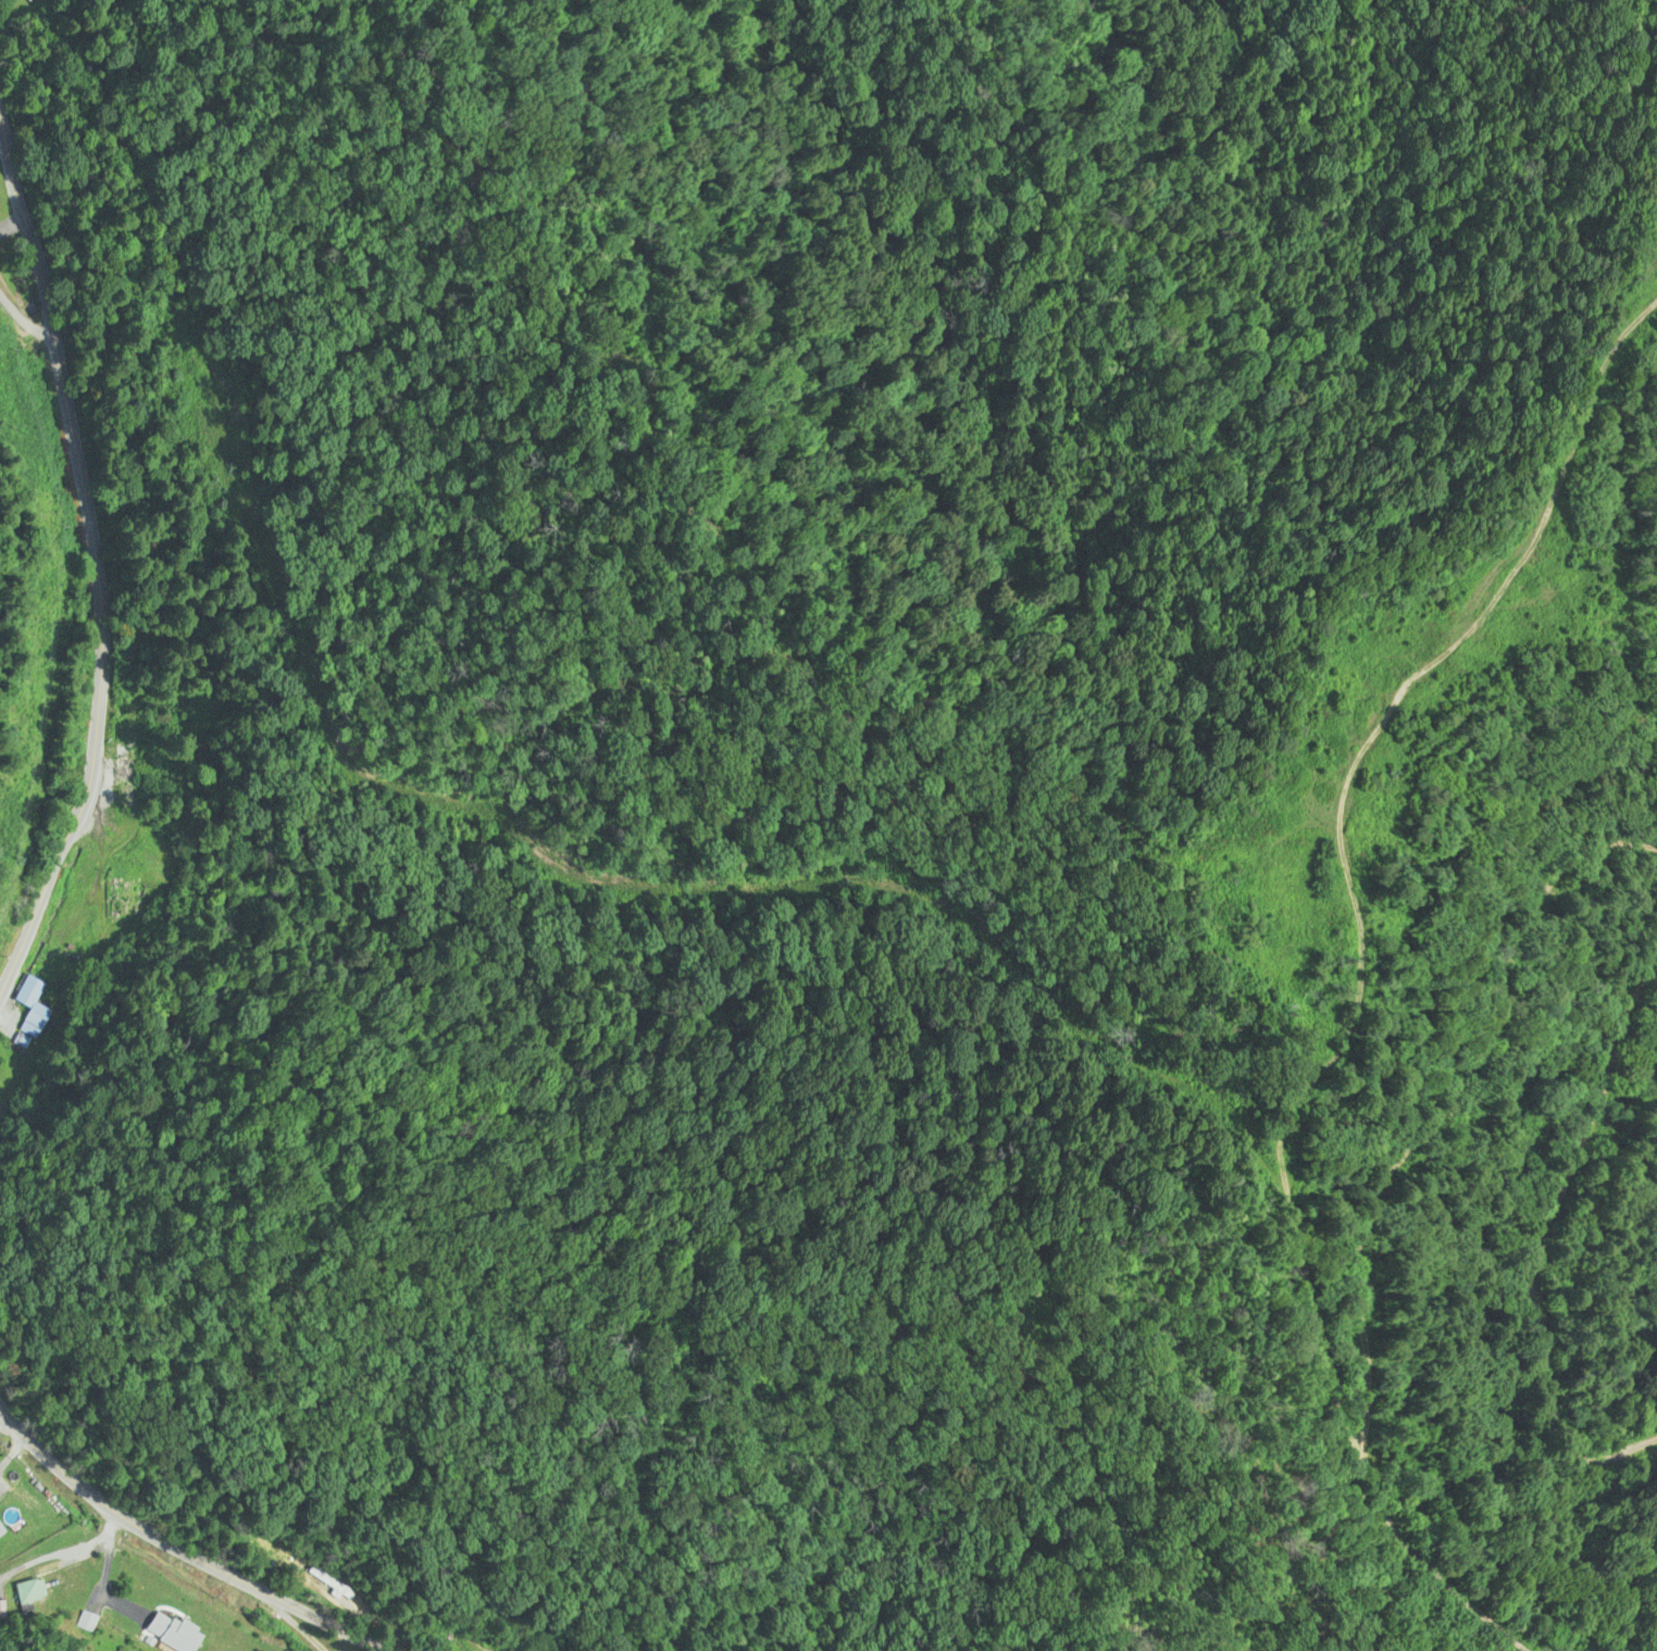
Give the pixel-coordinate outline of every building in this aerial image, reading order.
[(28,1009),(20,1033),(48,1041),(57,1010),(41,1005),(47,985),(20,977),(12,1004),(28,1009)] [(45,1600),(39,1578),(16,1585),(22,1607),(45,1600)] [(141,1632),(173,1650),(192,1650),(200,1638),(155,1610),(141,1632)]
